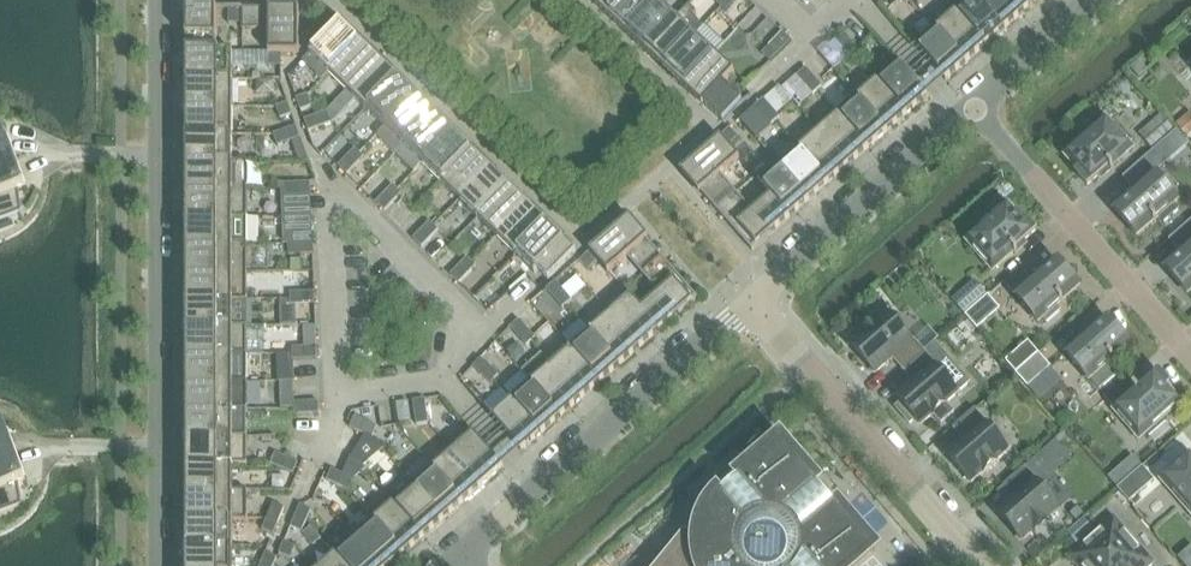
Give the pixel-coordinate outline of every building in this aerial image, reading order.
[(608,16),(623,0),(591,0),(608,16)] [(627,34),(658,0),(623,0),(608,16),(627,34)] [(627,34),(646,51),(677,18),(658,0),(627,34)] [(730,0),(721,0),(717,4),(726,13),(734,4),(730,0)] [(955,12),(985,46),(1005,29),(979,0),(970,0),(955,12)] [(1005,29),(1025,12),(1014,0),(979,0),(1005,29)] [(1025,12),(1038,0),(1014,0),(1025,12)] [(704,28),(691,16),(695,12),(689,6),(677,18),(646,51),(666,69),(696,36),(704,28)] [(187,8),(187,53),(233,53),(233,51),(218,51),(217,8),(187,8)] [(230,25),(243,25),(243,8),(230,8),(230,25)] [(270,54),(281,54),(299,54),(299,8),(243,8),(243,25),(243,30),(270,30),(270,54)] [(955,12),(936,30),(966,64),(985,46),(955,12)] [(323,78),(328,73),(360,41),(352,33),(353,32),(342,21),(305,60),(323,78)] [(666,69),(685,87),(715,54),(723,46),(704,28),(696,36),(666,69)] [(966,64),(936,30),(916,47),(946,81),(966,64)] [(792,41),(791,40),(783,33),(774,42),(762,54),(771,62),(783,50),(792,41)] [(836,43),(844,52),(853,44),(845,35),(836,43)] [(328,73),(347,92),(379,59),(360,41),(328,73)] [(853,44),(844,52),(852,61),(861,53),(853,44)] [(187,53),(187,80),(233,80),(233,53),(187,53)] [(270,54),(271,67),(281,67),(281,54),(270,54)] [(704,105),(718,90),(735,72),(715,54),(685,87),(704,105)] [(347,92),(366,110),(397,77),(379,59),(347,92)] [(898,63),(878,80),(908,114),(928,97),(898,63)] [(1133,68),(1132,73),(1136,77),(1141,77),(1146,74),(1146,68),(1142,64),(1138,64),(1137,64),(1133,67),(1133,68)] [(806,69),(797,77),(805,86),(814,78),(806,69)] [(366,110),(385,128),(416,96),(397,77),(366,110)] [(814,78),(805,86),(813,95),(822,87),(814,78)] [(187,80),(187,107),(233,107),(233,80),(187,80)] [(878,80),(858,97),(888,132),(908,114),(878,80)] [(718,90),(704,105),(723,123),(737,108),(736,107),(718,90)] [(308,95),(297,100),(301,111),(313,107),(308,95)] [(395,155),(403,146),(435,114),(416,96),(385,128),(376,137),(395,155)] [(858,97),(838,115),(868,149),(888,132),(858,97)] [(755,108),(763,117),(772,109),(764,100),(755,108)] [(276,109),(280,120),(292,116),(288,104),(276,109)] [(187,107),(187,135),(233,135),(233,107),(187,107)] [(772,109),(763,117),(771,126),(780,118),(772,109)] [(328,113),(316,117),(320,128),(332,124),(328,113)] [(1175,125),(1186,138),(1190,134),(1190,114),(1190,113),(1175,125)] [(403,146),(422,165),(454,132),(435,114),(403,146)] [(838,115),(818,132),(848,166),(868,149),(838,115)] [(1143,138),(1153,149),(1174,130),(1162,116),(1151,126),(1154,129),(1143,138)] [(320,128),(316,117),(305,121),(309,132),(320,128)] [(1119,128),(1116,131),(1107,121),(1101,126),(1098,122),(1082,135),(1086,140),(1067,156),(1081,172),(1078,175),(1088,187),(1109,168),(1111,171),(1114,169),(1111,166),(1131,148),(1130,147),(1133,144),(1119,128)] [(297,127),(285,131),(289,143),(301,139),(297,127)] [(730,129),(721,137),(729,146),(738,138),(730,129)] [(1176,130),(1154,150),(1166,164),(1189,143),(1176,130)] [(289,143),(285,131),(274,135),(278,147),(289,143)] [(16,160),(6,132),(0,134),(0,166),(16,160)] [(422,165),(441,183),(473,151),(454,132),(422,165)] [(818,132),(799,150),(828,184),(848,166),(818,132)] [(187,135),(187,162),(247,162),(247,161),(233,161),(233,135),(187,135)] [(682,170),(717,211),(737,194),(721,175),(740,159),(729,146),(721,137),(707,150),(701,155),(700,154),(682,170)] [(356,150),(347,158),(356,167),(364,158),(356,150)] [(799,150),(779,167),(809,201),(828,184),(799,150)] [(441,183),(460,201),(491,169),(473,151),(441,183)] [(356,167),(347,158),(339,167),(347,175),(356,167)] [(0,166),(0,220),(21,212),(18,192),(26,189),(16,160),(0,166)] [(187,162),(187,189),(247,189),(247,162),(187,162)] [(779,167),(760,184),(789,218),(809,201),(779,167)] [(460,201),(479,219),(510,187),(491,169),(460,201)] [(1178,201),(1154,174),(1115,209),(1138,236),(1154,222),(1155,222),(1157,220),(1159,217),(1164,224),(1179,210),(1174,204),(1178,201)] [(311,183),(299,184),(299,196),(311,196),(311,183)] [(287,184),(279,184),(279,190),(287,190),(287,196),(299,196),(299,184),(287,184)] [(737,194),(717,211),(753,252),(771,235),(771,234),(789,218),(760,184),(759,184),(770,197),(753,212),(737,194)] [(393,186),(385,195),(393,203),(402,195),(393,186)] [(479,219),(497,238),(529,205),(510,187),(479,219)] [(187,189),(187,217),(247,217),(247,189),(187,189)] [(393,203),(385,195),(376,204),(385,212),(393,203)] [(497,238),(516,256),(548,224),(529,205),(497,238)] [(1015,251),(1037,232),(1027,220),(1023,223),(1009,207),(969,242),(993,270),(1013,253),(1015,256),(1018,254),(1015,251)] [(187,217),(187,244),(247,244),(247,217),(187,217)] [(627,258),(643,276),(663,258),(627,218),(608,234),(609,235),(604,240),(603,239),(589,252),(598,262),(608,274),(627,258)] [(1188,294),(1190,291),(1190,220),(1169,239),(1181,252),(1164,266),(1188,294)] [(430,222),(422,231),(430,240),(439,231),(430,222)] [(548,224),(516,256),(535,274),(538,271),(548,281),(577,252),(548,224)] [(430,240),(422,231),(413,240),(422,248),(430,240)] [(288,233),(288,244),(313,244),(313,233),(288,233)] [(187,244),(187,272),(247,272),(247,244),(187,244)] [(313,244),(288,244),(289,255),(313,255),(313,249),(313,244)] [(589,271),(598,262),(589,252),(579,261),(589,271)] [(631,296),(630,297),(660,331),(679,315),(680,316),(698,299),(663,258),(643,276),(659,294),(642,309),(631,296)] [(468,259),(459,267),(468,276),(476,267),(468,259)] [(291,272),(302,272),(302,260),(291,260),(291,272)] [(1015,295),(1039,323),(1042,320),(1046,325),(1062,311),(1058,307),(1061,304),(1062,304),(1064,302),(1063,302),(1079,288),(1055,260),(1015,295)] [(468,276),(459,267),(451,276),(459,284),(468,276)] [(187,272),(187,299),(247,299),(247,272),(187,272)] [(952,301),(964,315),(987,296),(974,281),(952,301)] [(547,290),(555,300),(564,292),(556,283),(547,290)] [(564,292),(555,300),(563,309),(572,301),(564,292)] [(315,293),(303,294),(303,306),(315,305),(315,293)] [(303,306),(303,294),(291,294),(291,306),(303,306)] [(988,296),(965,316),(976,329),(999,309),(988,296)] [(630,297),(611,314),(641,348),(660,331),(630,297)] [(187,299),(187,327),(233,327),(233,302),(247,302),(247,299),(187,299)] [(893,360),(903,371),(925,352),(915,340),(913,341),(888,312),(851,345),(876,374),(893,360)] [(611,314),(591,331),(621,365),(641,348),(611,314)] [(1115,361),(1114,360),(1130,346),(1106,319),(1066,353),(1090,381),(1112,362),(1112,363),(1115,361)] [(511,328),(519,338),(528,330),(520,320),(511,328)] [(187,327),(187,355),(246,355),(246,327),(233,327),(187,327)] [(528,330),(519,338),(527,347),(536,339),(528,330)] [(591,331),(571,348),(601,383),(621,365),(591,331)] [(936,342),(925,352),(903,371),(913,382),(896,397),(901,403),(895,408),(910,425),(916,420),(921,426),(934,415),(942,425),(956,413),(947,404),(971,383),(936,342)] [(1006,362),(1016,374),(1039,354),(1029,342),(1006,362)] [(306,360),(305,348),(293,349),(293,361),(306,360)] [(317,348),(305,348),(306,360),(317,360),(317,348)] [(571,348),(551,366),(581,400),(601,383),(571,348)] [(1039,354),(1016,374),(1027,386),(1050,366),(1039,354)] [(187,355),(187,383),(246,383),(246,355),(187,355)] [(473,368),(482,376),(490,367),(481,359),(473,368)] [(551,366),(532,383),(562,417),(581,400),(551,366)] [(490,367),(482,376),(491,384),(499,376),(490,367)] [(1132,384),(1127,379),(1105,398),(1140,438),(1146,433),(1150,437),(1165,424),(1161,420),(1180,403),(1166,388),(1169,384),(1159,373),(1145,385),(1139,378),(1132,384)] [(187,383),(187,410),(246,410),(246,383),(187,383)] [(294,383),(281,383),(281,410),(295,409),(295,403),(294,383)] [(532,383),(512,401),(542,435),(562,417),(532,383)] [(413,402),(415,414),(427,412),(425,400),(413,402)] [(542,435),(512,401),(492,418),(522,452),(542,435)] [(307,415),(307,403),(295,403),(295,409),(295,415),(307,415)] [(319,403),(307,403),(307,415),(319,415),(319,403)] [(187,410),(187,438),(246,438),(246,410),(187,410)] [(946,455),(972,484),(1009,451),(984,422),(985,421),(975,410),(953,429),(963,440),(946,455)] [(427,412),(415,414),(417,426),(429,424),(427,412)] [(350,429),(361,433),(366,422),(355,418),(350,429)] [(366,422),(361,433),(373,438),(377,427),(366,422)] [(16,453),(6,425),(0,427),(0,459),(16,453)] [(474,434),(454,451),(484,485),(504,468),(474,434)] [(187,465),(233,465),(246,465),(246,438),(187,438),(187,465)] [(723,493),(719,497),(717,499),(712,504),(710,507),(708,510),(706,513),(705,515),(704,518),(701,523),(700,529),(698,534),(698,536),(697,540),(697,542),(689,542),(689,541),(688,540),(667,565),(859,565),(876,551),(836,505),(834,507),(820,490),(822,488),(782,442),(736,482),(737,484),(724,495),(723,493)] [(454,451),(434,468),(464,502),(484,485),(454,451)] [(0,459),(0,513),(21,506),(18,485),(26,482),(16,453),(0,459)] [(271,465),(283,470),(287,459),(276,454),(271,465)] [(1164,481),(1190,512),(1190,457),(1164,481)] [(287,459),(283,470),(294,475),(298,463),(287,459)] [(187,465),(187,492),(247,492),(247,491),(233,491),(233,465),(187,465)] [(1121,467),(1108,478),(1118,490),(1131,479),(1121,467)] [(434,468),(414,486),(444,520),(464,502),(434,468)] [(997,513),(1023,542),(1060,509),(1035,480),(1036,479),(1026,468),(1004,487),(1014,498),(997,513)] [(1131,479),(1118,490),(1130,503),(1154,482),(1143,469),(1131,479)] [(327,482),(338,486),(343,475),(332,471),(327,482)] [(343,475),(338,486),(349,491),(354,480),(343,475)] [(273,488),(285,488),(285,476),(273,476),(273,488)] [(414,486),(395,503),(425,537),(444,520),(414,486)] [(187,492),(187,520),(247,520),(247,492),(187,492)] [(284,509),(285,508),(274,503),(272,508),(270,513),(267,520),(278,524),(283,513),(284,509)] [(395,503),(375,520),(405,554),(425,537),(395,503)] [(301,506),(296,517),(307,522),(312,511),(301,506)] [(1080,508),(1072,515),(1078,521),(1085,514),(1080,508)] [(307,522),(296,517),(291,528),(302,533),(307,522)] [(1084,518),(1067,534),(1076,544),(1093,529),(1084,518)] [(1115,519),(1069,558),(1076,565),(1153,565),(1155,564),(1115,519)] [(187,520),(187,547),(233,547),(233,521),(247,521),(247,520),(187,520)] [(263,531),(273,535),(278,524),(267,520),(263,531)] [(355,538),(380,565),(392,565),(405,554),(375,520),(355,538)] [(335,555),(345,565),(380,565),(355,538),(335,555)] [(279,554),(291,559),(296,548),(284,543),(279,554)] [(187,565),(233,565),(233,547),(187,547),(187,565)] [(261,565),(264,565),(274,565),(277,559),(266,554),(261,565)] [(322,565),(345,565),(335,555),(322,565)]
